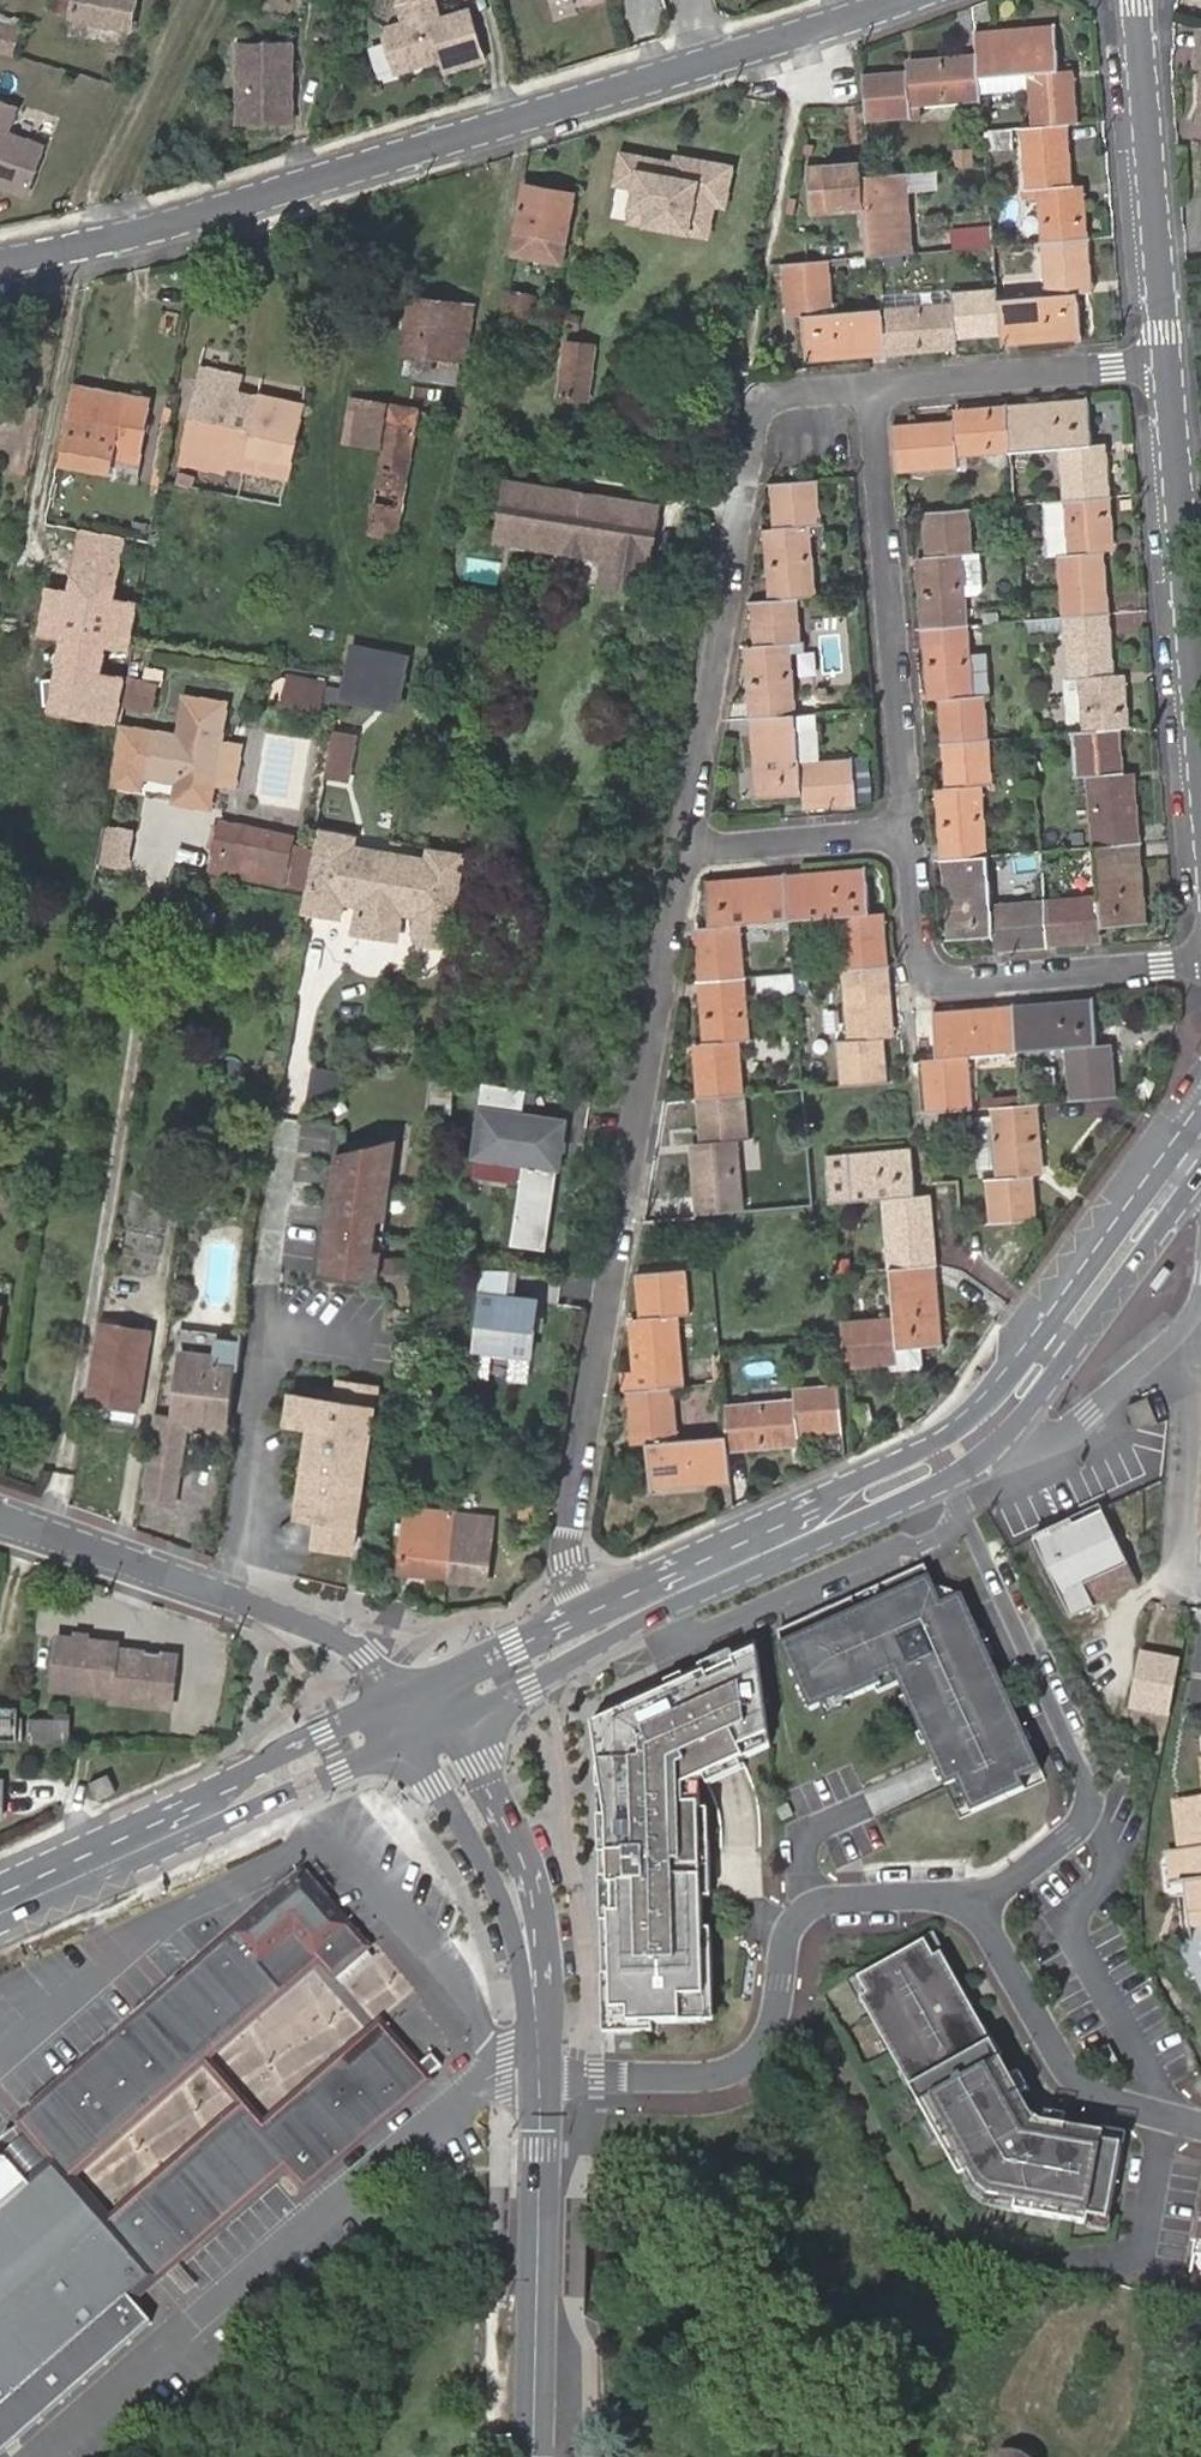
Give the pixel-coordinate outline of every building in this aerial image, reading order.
[(43,9),(75,14),(73,21),(131,31),(136,0),(45,0),(43,9)] [(463,12),(434,21),(427,0),(416,0),(392,7),(398,26),(383,31),(378,39),(390,76),(436,61),(440,74),(478,62),(463,12)] [(0,12),(0,26),(19,31),(22,18),(0,12)] [(0,26),(0,52),(13,54),(19,31),(0,26)] [(1056,29),(976,37),(979,60),(981,85),(1029,80),(1034,133),(1064,130),(1080,129),(1076,83),(1060,85),(1056,29)] [(291,43),(237,43),(238,124),(291,123),(291,43)] [(915,77),(861,83),(864,114),(866,131),(920,126),(919,111),(983,105),(981,85),(979,60),(915,66),(915,77)] [(0,99),(0,184),(31,194),(49,144),(12,131),(21,106),(0,99)] [(1041,203),(1045,248),(1089,244),(1086,199),(1071,200),(1064,130),(1034,133),(1022,134),(1028,204),(1041,203)] [(722,169),(618,150),(611,185),(633,189),(627,225),(709,240),(722,169)] [(865,215),(869,264),(881,263),(917,260),(909,179),(871,183),(853,184),(852,170),(805,174),(809,219),(865,215)] [(560,265),(573,195),(523,185),(510,255),(560,265)] [(996,253),(994,232),(952,236),(955,257),(996,253)] [(1089,244),(1045,248),(1051,299),(1000,303),(1004,341),(1004,352),(1083,345),(1078,290),(1093,289),(1089,244)] [(811,371),(891,363),(887,318),(837,323),(831,268),(785,272),(788,316),(805,314),(811,371)] [(887,318),(891,363),(954,357),(953,345),(1003,341),(1004,341),(1000,303),(1000,294),(949,298),(950,312),(887,318)] [(461,363),(470,307),(411,297),(401,354),(412,355),(410,374),(456,381),(457,363),(461,363)] [(503,340),(536,346),(544,305),(512,299),(503,340)] [(619,412),(627,355),(599,351),(589,407),(619,412)] [(290,461),(301,408),(238,395),(242,376),(199,367),(184,439),(187,440),(182,465),(224,473),(225,465),(245,469),(248,453),(290,461)] [(75,383),(73,392),(125,400),(126,392),(75,383)] [(125,400),(73,392),(72,395),(65,433),(116,443),(114,459),(138,464),(148,405),(125,400)] [(125,400),(148,405),(150,396),(126,392),(125,400)] [(387,404),(352,400),(345,443),(379,448),(387,404)] [(400,506),(418,410),(392,406),(368,534),(386,538),(388,529),(395,530),(397,519),(399,509),(400,506)] [(1054,456),(1058,510),(1104,506),(1100,461),(1091,461),(1086,407),(1005,413),(1009,461),(1054,456)] [(891,436),(894,481),(967,475),(966,464),(1009,461),(1005,413),(962,417),(963,431),(891,436)] [(65,433),(63,450),(110,459),(114,459),(116,443),(65,433)] [(287,478),(290,461),(248,453),(245,469),(287,478)] [(114,459),(110,459),(106,480),(134,485),(138,464),(114,459)] [(641,584),(655,515),(590,502),(588,512),(569,508),(571,498),(504,485),(493,542),(601,563),(599,576),(641,584)] [(766,609),(796,606),(815,605),(810,542),(821,541),(816,487),(770,491),(774,545),(761,546),(766,609)] [(588,512),(590,502),(571,498),(569,508),(588,512)] [(1104,506),(1058,510),(1063,555),(1053,556),(1059,626),(1106,621),(1099,552),(1108,551),(1104,506)] [(963,634),(961,603),(973,601),(980,595),(978,565),(972,565),(968,518),(922,521),(926,574),(913,576),(918,637),(963,634)] [(125,538),(80,530),(69,593),(46,589),(37,637),(59,641),(46,714),(119,727),(128,679),(101,675),(106,651),(132,655),(141,603),(114,599),(125,538)] [(639,599),(641,584),(599,576),(596,590),(639,599)] [(741,666),(746,727),(794,723),(788,662),(801,661),(796,606),(766,609),(749,610),(753,665),(741,666)] [(1106,621),(1059,626),(1066,695),(1077,695),(1080,740),(1115,736),(1127,735),(1124,690),(1112,691),(1106,621)] [(963,634),(918,637),(924,699),(938,698),(943,752),(989,748),(984,694),(969,696),(963,634)] [(405,707),(414,647),(354,638),(345,698),(405,707)] [(125,707),(133,708),(137,682),(130,681),(125,707)] [(137,682),(133,708),(150,711),(155,686),(137,682)] [(321,690),(285,683),(281,709),(318,715),(321,690)] [(233,792),(239,753),(220,750),(227,709),(184,702),(177,741),(170,740),(161,738),(154,737),(148,736),(144,759),(139,758),(134,758),(128,756),(123,756),(115,754),(109,790),(140,795),(142,783),(175,788),(177,789),(178,783),(213,789),(233,792)] [(368,708),(349,705),(335,787),(355,790),(368,708)] [(794,723),(746,727),(753,806),(808,801),(810,818),(854,815),(850,768),(798,773),(794,723)] [(144,759),(148,736),(119,731),(115,754),(123,756),(128,756),(134,758),(139,758),(144,759)] [(1091,854),(1138,850),(1132,789),(1120,790),(1115,736),(1080,740),(1070,740),(1074,794),(1085,793),(1091,854)] [(989,748),(943,752),(948,806),(934,808),(939,867),(984,864),(978,804),(995,802),(989,748)] [(209,814),(213,789),(178,783),(177,789),(175,788),(172,808),(209,814)] [(110,821),(104,860),(128,863),(134,824),(110,821)] [(216,854),(221,826),(214,825),(210,852),(216,854)] [(283,883),(299,886),(305,850),(289,847),(291,839),(221,826),(216,854),(215,856),(271,865),(268,880),(283,883)] [(389,860),(391,852),(357,845),(359,836),(317,828),(303,911),(343,917),(344,908),(357,910),(353,932),(376,936),(386,877),(389,860)] [(424,858),(391,852),(389,860),(386,877),(376,936),(396,939),(400,917),(413,919),(411,934),(414,942),(451,948),(468,857),(426,850),(424,858)] [(1145,931),(1138,850),(1091,854),(1094,891),(1041,895),(1046,955),(1091,951),(1090,935),(1145,931)] [(283,889),(283,883),(268,880),(271,865),(215,856),(213,876),(283,889)] [(1001,960),(1046,955),(1041,895),(988,900),(984,864),(939,867),(947,948),(1000,943),(1001,960)] [(842,980),(885,976),(882,932),(868,933),(864,879),(785,886),(789,940),(839,936),(842,980)] [(698,993),(746,988),(742,944),(789,940),(785,886),(703,893),(708,946),(693,948),(698,993)] [(437,994),(443,960),(427,957),(421,990),(437,994)] [(891,1039),(885,976),(842,980),(848,1043),(834,1044),(838,1097),(885,1093),(880,1040),(891,1039)] [(695,1110),(743,1106),(739,1061),(753,1059),(746,988),(698,993),(704,1064),(692,1065),(695,1110)] [(1092,1008),(1011,1015),(1016,1069),(1067,1064),(1071,1109),(1116,1105),(1112,1060),(1097,1061),(1092,1008)] [(922,1077),(926,1122),(971,1118),(967,1073),(1016,1069),(1011,1015),(931,1021),(935,1076),(922,1077)] [(343,1092),(346,1070),(316,1067),(312,1099),(343,1092)] [(448,1111),(450,1087),(433,1086),(430,1109),(448,1111)] [(543,1256),(561,1127),(519,1121),(523,1096),(479,1088),(475,1116),(478,1116),(471,1161),(520,1168),(508,1251),(543,1256)] [(749,1161),(743,1106),(695,1110),(701,1165),(689,1166),(695,1228),(741,1223),(735,1162),(749,1161)] [(447,1129),(448,1111),(430,1109),(429,1127),(447,1129)] [(1036,1112),(1020,1113),(991,1116),(992,1124),(997,1180),(985,1181),(989,1227),(1033,1223),(1030,1177),(1041,1176),(1036,1112)] [(992,1124),(974,1126),(978,1182),(985,1181),(997,1180),(992,1124)] [(342,1154),(324,1274),(380,1281),(399,1140),(342,1154)] [(879,1282),(935,1278),(930,1216),(914,1217),(909,1164),(823,1171),(827,1218),(874,1213),(879,1282)] [(919,1374),(917,1353),(942,1350),(935,1278),(879,1282),(883,1329),(837,1333),(841,1377),(887,1373),(888,1377),(919,1374)] [(669,1400),(677,1400),(672,1336),(684,1335),(679,1280),(634,1284),(638,1339),(625,1340),(631,1403),(669,1400)] [(537,1299),(477,1292),(470,1354),(530,1361),(537,1299)] [(152,1335),(103,1327),(90,1408),(139,1415),(152,1335)] [(215,1342),(186,1339),(183,1365),(212,1368),(213,1356),(215,1342)] [(237,1358),(213,1356),(212,1368),(235,1371),(236,1371),(237,1358)] [(212,1368),(183,1365),(177,1412),(230,1418),(235,1371),(212,1368)] [(343,1401),(346,1385),(339,1384),(337,1400),(335,1414),(344,1416),(346,1402),(343,1401)] [(307,1396),(291,1394),(287,1426),(303,1428),(309,1429),(302,1481),(310,1482),(312,1491),(318,1500),(327,1507),(325,1518),(319,1517),(316,1545),(357,1551),(364,1500),(356,1498),(357,1487),(366,1488),(380,1390),(346,1385),(343,1401),(346,1402),(344,1416),(335,1414),(337,1400),(307,1396)] [(792,1413),(721,1419),(723,1442),(724,1465),(795,1459),(794,1446),(840,1443),(836,1397),(791,1400),(792,1413)] [(647,1502),(727,1496),(724,1465),(723,1442),(673,1446),(669,1400),(631,1403),(623,1404),(627,1449),(642,1448),(647,1502)] [(1152,1419),(1146,1405),(1133,1411),(1139,1424),(1152,1419)] [(90,1408),(88,1420),(138,1427),(139,1415),(90,1408)] [(155,1409),(149,1449),(181,1455),(186,1422),(229,1427),(230,1418),(177,1412),(155,1409)] [(181,1455),(149,1449),(141,1500),(173,1505),(181,1455)] [(310,1482),(302,1481),(298,1507),(319,1517),(325,1518),(327,1507),(318,1500),(312,1491),(310,1482)] [(366,1488),(357,1487),(356,1498),(364,1500),(366,1488)] [(1104,1507),(1074,1520),(1077,1527),(1055,1538),(1051,1530),(1049,1525),(1033,1533),(1071,1615),(1093,1605),(1139,1585),(1128,1561),(1104,1507)] [(400,1573),(443,1578),(451,1513),(408,1508),(400,1573)] [(451,1513),(443,1578),(487,1583),(493,1517),(451,1513)] [(1077,1527),(1074,1520),(1051,1530),(1055,1538),(1077,1527)] [(779,1644),(929,1577),(924,1566),(778,1631),(779,1644)] [(1041,1771),(962,1595),(941,1604),(933,1586),(929,1577),(779,1644),(809,1711),(843,1696),(845,1701),(881,1685),(879,1680),(893,1673),(945,1787),(957,1782),(971,1814),(1024,1790),(1020,1780),(1041,1771)] [(941,1604),(962,1595),(933,1586),(941,1604)] [(117,1642),(57,1636),(52,1688),(111,1694),(111,1699),(171,1705),(176,1653),(116,1647),(117,1642)] [(592,1715),(604,2028),(613,2028),(600,1722),(754,1653),(753,1643),(592,1715)] [(600,1722),(613,2028),(706,2024),(697,1801),(682,1802),(681,1788),(696,1781),(721,1770),(767,1749),(754,1653),(600,1722)] [(66,1741),(66,1720),(17,1719),(17,1709),(0,1708),(0,1739),(66,1741)] [(89,1784),(97,1801),(115,1792),(107,1775),(89,1784)] [(697,1801),(696,1781),(681,1788),(682,1802),(697,1801)] [(1175,1802),(1179,1848),(1168,1848),(1171,1884),(1182,1883),(1185,1927),(1200,1925),(1200,1800),(1175,1802)] [(300,1879),(268,1908),(307,1953),(326,1974),(359,1945),(300,1879)] [(268,1908),(259,1915),(299,1961),(307,1953),(268,1908)] [(166,1998),(206,2043),(299,1961),(259,1915),(166,1998)] [(1030,2116),(999,2060),(991,2064),(974,2032),(981,2028),(970,2008),(961,2013),(953,1998),(961,1993),(939,1954),(932,1958),(923,1942),(856,1979),(865,1995),(858,1999),(900,2074),(907,2070),(915,2085),(925,2102),(918,2106),(959,2179),(968,2174),(977,2190),(987,2199),(1014,2204),(1012,2214),(1086,2227),(1087,2219),(1106,2222),(1119,2146),(1100,2143),(1102,2135),(1039,2124),(1030,2116)] [(970,2008),(961,1993),(953,1998),(961,2013),(970,2008)] [(306,2157),(281,2128),(242,2084),(206,2043),(166,1998),(161,2001),(156,2006),(196,2051),(231,2091),(249,2113),(286,2154),(291,2161),(296,2166),(306,2157)] [(72,2161),(196,2051),(156,2006),(31,2115),(72,2161)] [(999,2060),(981,2028),(974,2032),(991,2064),(999,2060)] [(373,2046),(281,2128),(306,2157),(318,2171),(418,2080),(408,2067),(383,2038),(373,2046)] [(1119,2064),(1107,2044),(1096,2051),(1107,2071),(1119,2064)] [(422,2055),(408,2067),(418,2080),(433,2067),(422,2055)] [(915,2085),(907,2070),(900,2074),(904,2081),(918,2106),(925,2102),(915,2085)] [(286,2154),(249,2113),(126,2222),(162,2263),(286,2154)] [(90,2182),(72,2161),(31,2115),(27,2119),(23,2124),(62,2169),(148,2268),(152,2272),(157,2268),(162,2263),(126,2222),(90,2182)] [(62,2169),(23,2124),(0,2129),(0,2157),(13,2158),(39,2189),(44,2186),(62,2169)] [(148,2268),(62,2169),(44,2186),(39,2189),(13,2158),(0,2157),(0,2454),(150,2322),(126,2294),(152,2272),(148,2268)] [(318,2171),(306,2157),(296,2166),(307,2179),(318,2171)] [(1191,2257),(1200,2258),(1200,2200),(1191,2257)]
